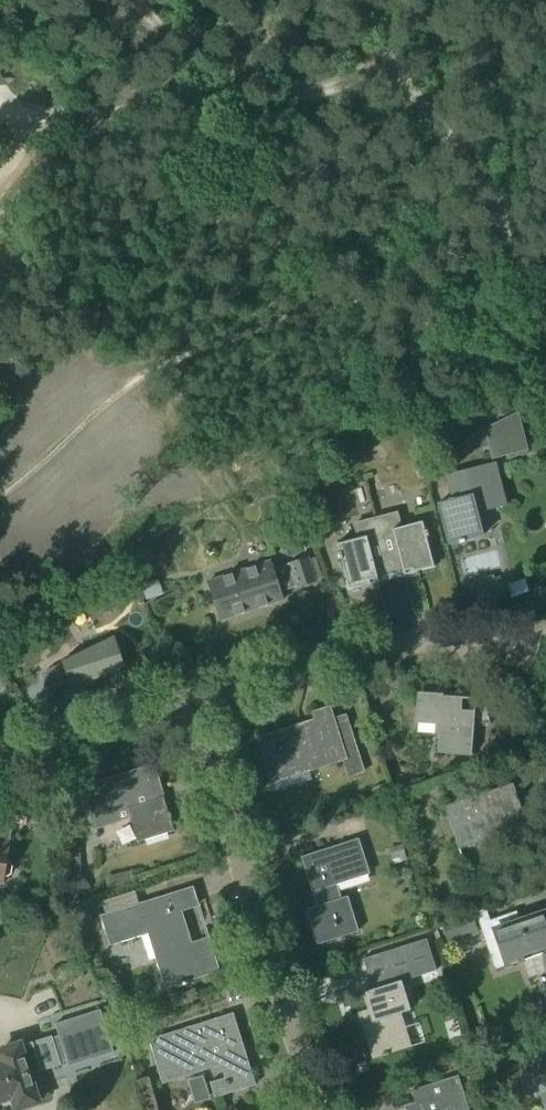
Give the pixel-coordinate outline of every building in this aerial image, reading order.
[(506,455),(526,450),(516,415),(468,438),(471,451),(503,443),(506,455)] [(449,545),(482,537),(476,514),(505,506),(494,464),(446,476),(452,501),(439,504),(449,545)] [(402,528),(398,513),(376,518),(391,576),(404,573),(405,576),(435,568),(424,523),(402,528)] [(349,590),(377,583),(379,582),(378,580),(391,576),(376,518),(355,524),(359,539),(337,544),(349,590)] [(322,521),(310,524),(315,542),(327,539),(322,521)] [(289,560),(306,555),(298,531),(281,536),(289,560)] [(134,551),(138,562),(153,556),(149,546),(134,551)] [(297,587),(316,581),(309,558),(290,564),(297,587)] [(220,620),(283,600),(270,561),(208,581),(220,620)] [(163,594),(160,584),(143,589),(146,599),(163,594)] [(500,601),(498,594),(478,599),(480,606),(500,601)] [(115,649),(60,667),(70,697),(125,679),(115,649)] [(472,756),(475,712),(461,711),(462,699),(419,696),(417,720),(439,722),(437,753),(472,756)] [(337,739),(328,709),(312,714),(315,721),(256,740),(270,782),(341,760),(347,778),(363,773),(351,735),(337,739)] [(173,831),(170,819),(172,818),(155,766),(84,789),(98,831),(130,820),(137,843),(173,831)] [(371,790),(376,803),(390,798),(385,785),(371,790)] [(513,785),(445,807),(459,850),(525,828),(517,803),(518,803),(513,785)] [(2,881),(3,877),(6,878),(10,875),(11,868),(9,863),(5,863),(13,821),(20,823),(26,824),(28,811),(23,810),(0,806),(0,881),(2,881)] [(340,900),(336,886),(369,875),(357,840),(300,858),(312,893),(315,892),(319,906),(305,911),(317,945),(357,932),(346,898),(340,900)] [(406,846),(390,850),(393,865),(409,861),(406,846)] [(190,946),(179,911),(199,904),(193,887),(100,917),(109,946),(146,934),(163,990),(220,972),(209,940),(190,946)] [(476,913),(481,927),(486,944),(495,970),(542,954),(544,957),(544,959),(544,960),(545,960),(545,923),(543,915),(511,925),(508,915),(490,921),(486,909),(476,913)] [(472,913),(441,924),(446,939),(477,928),(472,913)] [(367,1011),(357,1014),(371,1060),(411,1048),(400,1014),(409,1011),(400,983),(424,975),(436,972),(426,940),(363,960),(373,991),(361,995),(367,1011)] [(255,1086),(232,1014),(148,1041),(161,1084),(219,1066),(224,1080),(209,1085),(214,1099),(255,1086)] [(105,1020),(20,1047),(19,1045),(16,1046),(12,1044),(3,1047),(2,1050),(0,1051),(0,1060),(1,1064),(0,1064),(0,1101),(12,1097),(16,1109),(37,1102),(29,1075),(114,1049),(105,1020)] [(528,1053),(534,1074),(545,1071),(545,1074),(545,1048),(528,1053)] [(458,1076),(412,1091),(416,1105),(407,1108),(408,1109),(469,1109),(458,1076)]
